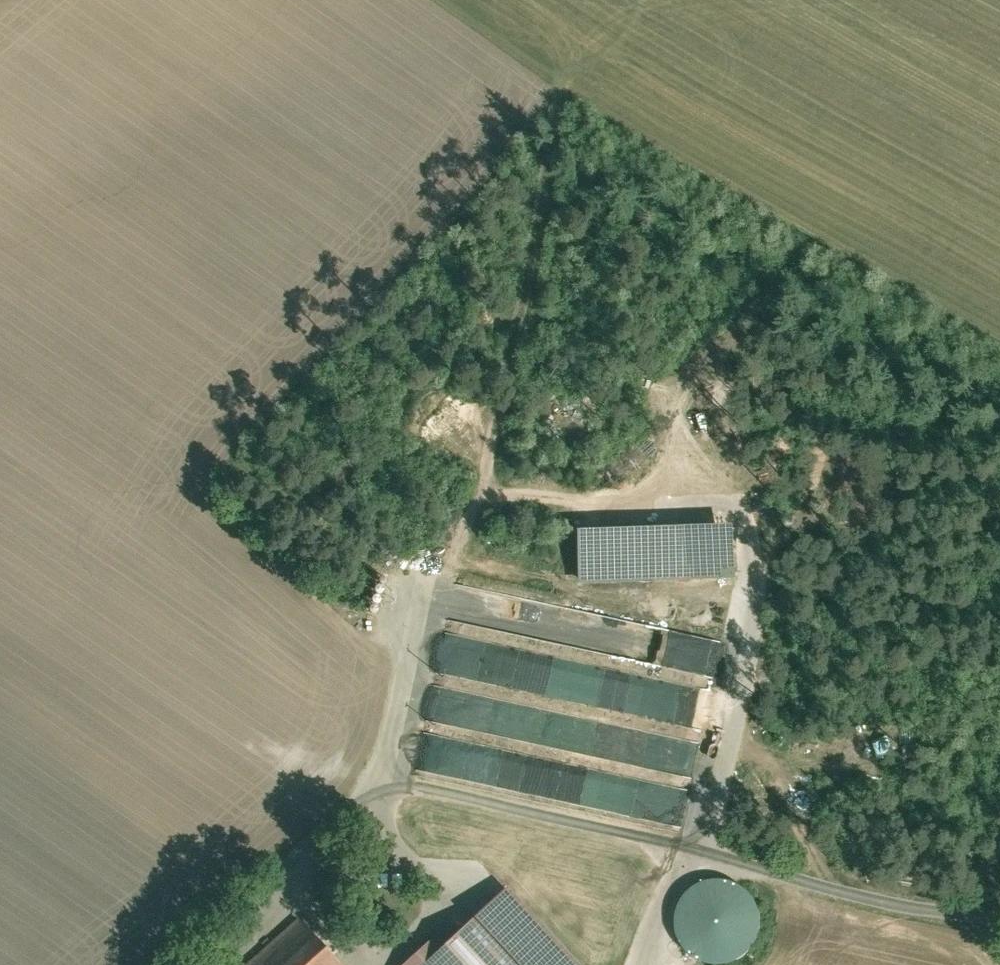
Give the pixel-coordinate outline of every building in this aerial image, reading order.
[(587,527),(589,580),(686,576),(686,560),(680,560),(679,550),(699,549),(697,523),(587,527)] [(671,667),(711,674),(717,640),(643,627),(639,652),(654,655),(673,658),(671,667)] [(697,955),(710,959),(724,959),(737,954),(748,946),(755,934),(758,921),(757,907),(751,895),(742,885),(730,878),(716,876),(702,878),(690,885),(681,895),(676,908),(675,922),(678,935),(686,947),(697,955)] [(482,918),(451,946),(441,934),(407,964),(525,964),(482,918)] [(298,922),(251,964),(337,964),(298,922)]
